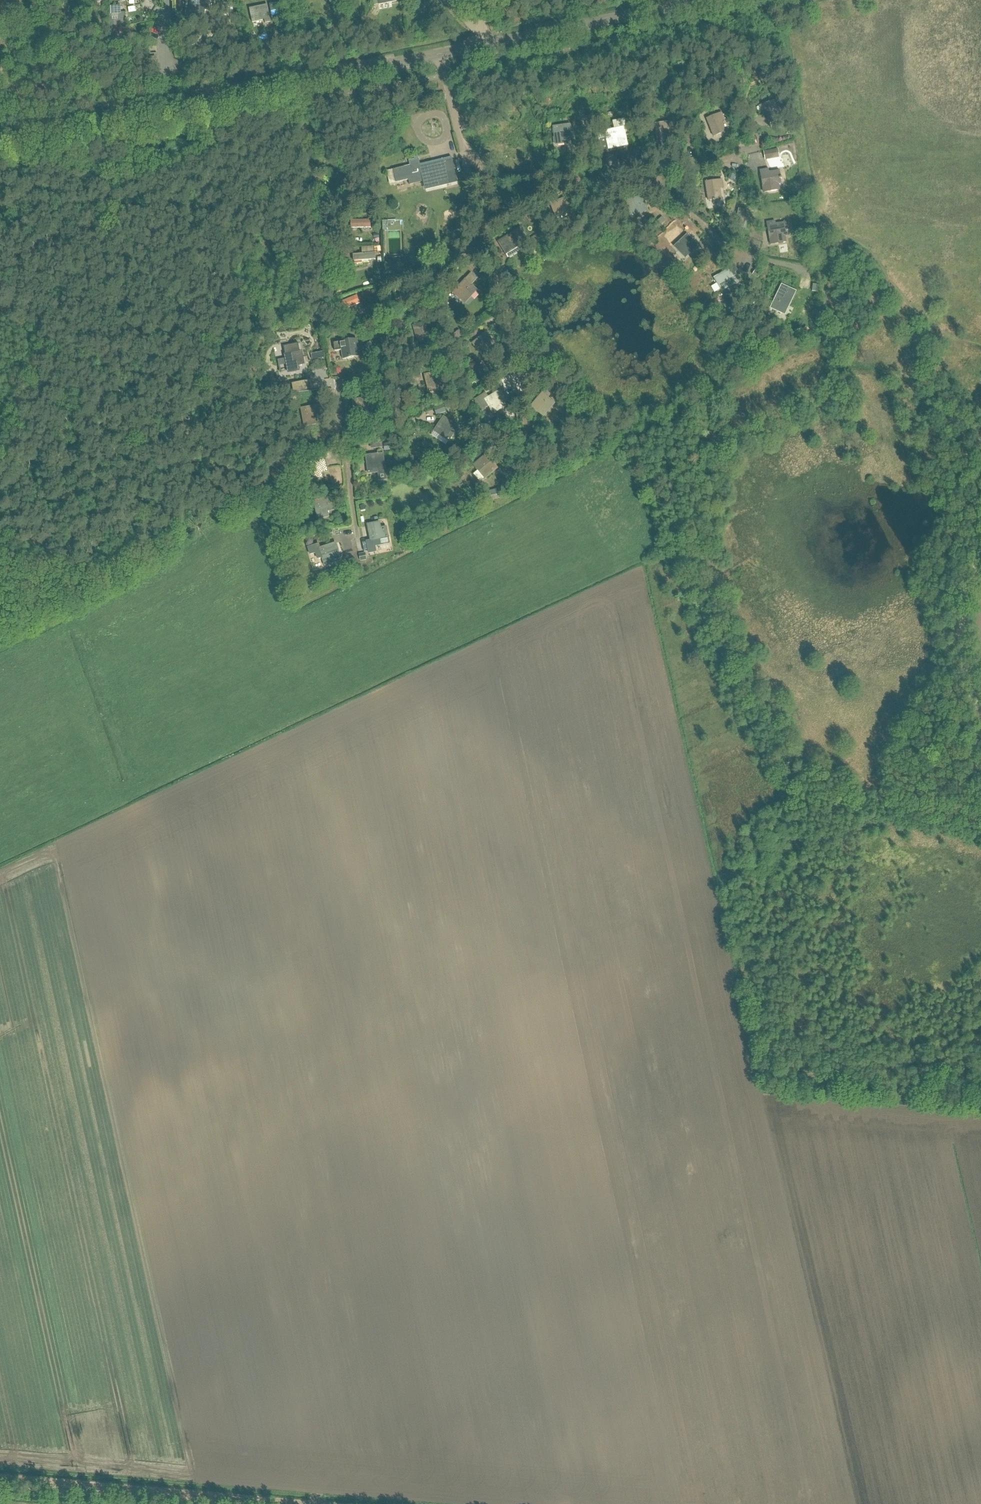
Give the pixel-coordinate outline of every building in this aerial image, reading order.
[(186,18),(205,18),(205,0),(186,0),(186,18)] [(271,22),(268,5),(249,8),(252,23),(265,20),(265,23),(271,22)] [(781,120),(775,103),(760,108),(762,116),(766,115),(769,125),(777,122),(777,121),(781,120)] [(713,137),(726,133),(722,122),(725,121),(722,113),(707,119),(713,137)] [(658,143),(677,141),(675,123),(656,125),(658,143)] [(557,146),(567,144),(567,139),(573,138),(571,126),(554,128),(557,146)] [(620,137),(619,130),(606,133),(607,138),(599,139),(602,154),(615,151),(615,149),(628,146),(626,136),(620,137)] [(492,156),(484,157),(486,165),(494,164),(492,156)] [(420,165),(420,163),(419,159),(418,159),(418,157),(414,158),(415,160),(409,161),(410,166),(393,169),(396,182),(413,178),(414,183),(424,181),(426,188),(443,185),(442,181),(449,180),(448,173),(454,171),(451,158),(420,165)] [(761,172),(763,188),(764,193),(780,191),(779,185),(781,185),(780,180),(783,180),(783,177),(781,178),(781,172),(770,174),(770,170),(761,172)] [(721,201),(720,189),(722,189),(721,181),(706,183),(708,201),(712,200),(713,203),(716,203),(716,201),(721,201)] [(630,214),(646,210),(644,198),(627,202),(630,214)] [(556,217),(573,211),(568,199),(552,204),(556,217)] [(739,211),(736,227),(745,229),(748,213),(739,211)] [(775,222),(767,223),(770,246),(787,243),(786,237),(788,237),(787,232),(790,232),(789,230),(787,230),(787,224),(776,226),(775,222)] [(522,228),(499,242),(505,253),(529,239),(522,228)] [(684,256),(697,245),(688,236),(676,247),(684,256)] [(722,291),(736,282),(730,271),(715,280),(722,291)] [(462,301),(475,289),(472,286),(476,282),(477,281),(471,275),(465,280),(453,293),(462,301)] [(787,307),(794,291),(783,286),(775,301),(787,307)] [(764,299),(759,308),(767,311),(771,302),(768,301),(764,299)] [(419,345),(432,341),(426,321),(413,326),(419,345)] [(459,331),(454,335),(458,340),(463,336),(459,331)] [(481,354),(494,343),(486,334),(473,344),(481,354)] [(343,360),(354,358),(353,353),(359,352),(357,340),(340,342),(343,360)] [(324,351),(311,353),(312,360),(325,357),(324,351)] [(289,373),(299,371),(298,366),(304,365),(302,353),(285,356),(289,373)] [(448,359),(444,364),(449,367),(452,362),(448,359)] [(429,393),(440,390),(439,385),(445,383),(442,371),(425,375),(429,393)] [(493,411),(508,402),(501,391),(486,401),(493,411)] [(542,415),(553,403),(544,394),(532,406),(542,415)] [(363,399),(353,401),(356,415),(362,414),(363,423),(374,421),(373,416),(379,415),(377,403),(364,405),(363,399)] [(305,427),(316,425),(315,420),(321,418),(319,406),(302,410),(305,427)] [(449,441),(455,432),(451,429),(454,424),(444,417),(435,431),(449,441)] [(369,474),(386,472),(384,454),(367,456),(369,474)] [(485,479),(494,471),(491,467),(495,463),(487,454),(474,465),(485,479)] [(313,481),(323,479),(322,473),(328,472),(326,460),(309,464),(313,481)] [(319,519),(330,517),(328,512),(334,510),(332,498),(315,502),(319,519)] [(381,522),(374,524),(369,525),(372,542),(368,542),(370,553),(377,552),(376,547),(382,546),(381,540),(389,538),(387,527),(382,528),(381,522)] [(337,544),(326,548),(321,549),(320,545),(309,548),(311,555),(317,553),(319,559),(323,558),(326,566),(336,563),(335,558),(341,556),(337,544)]
